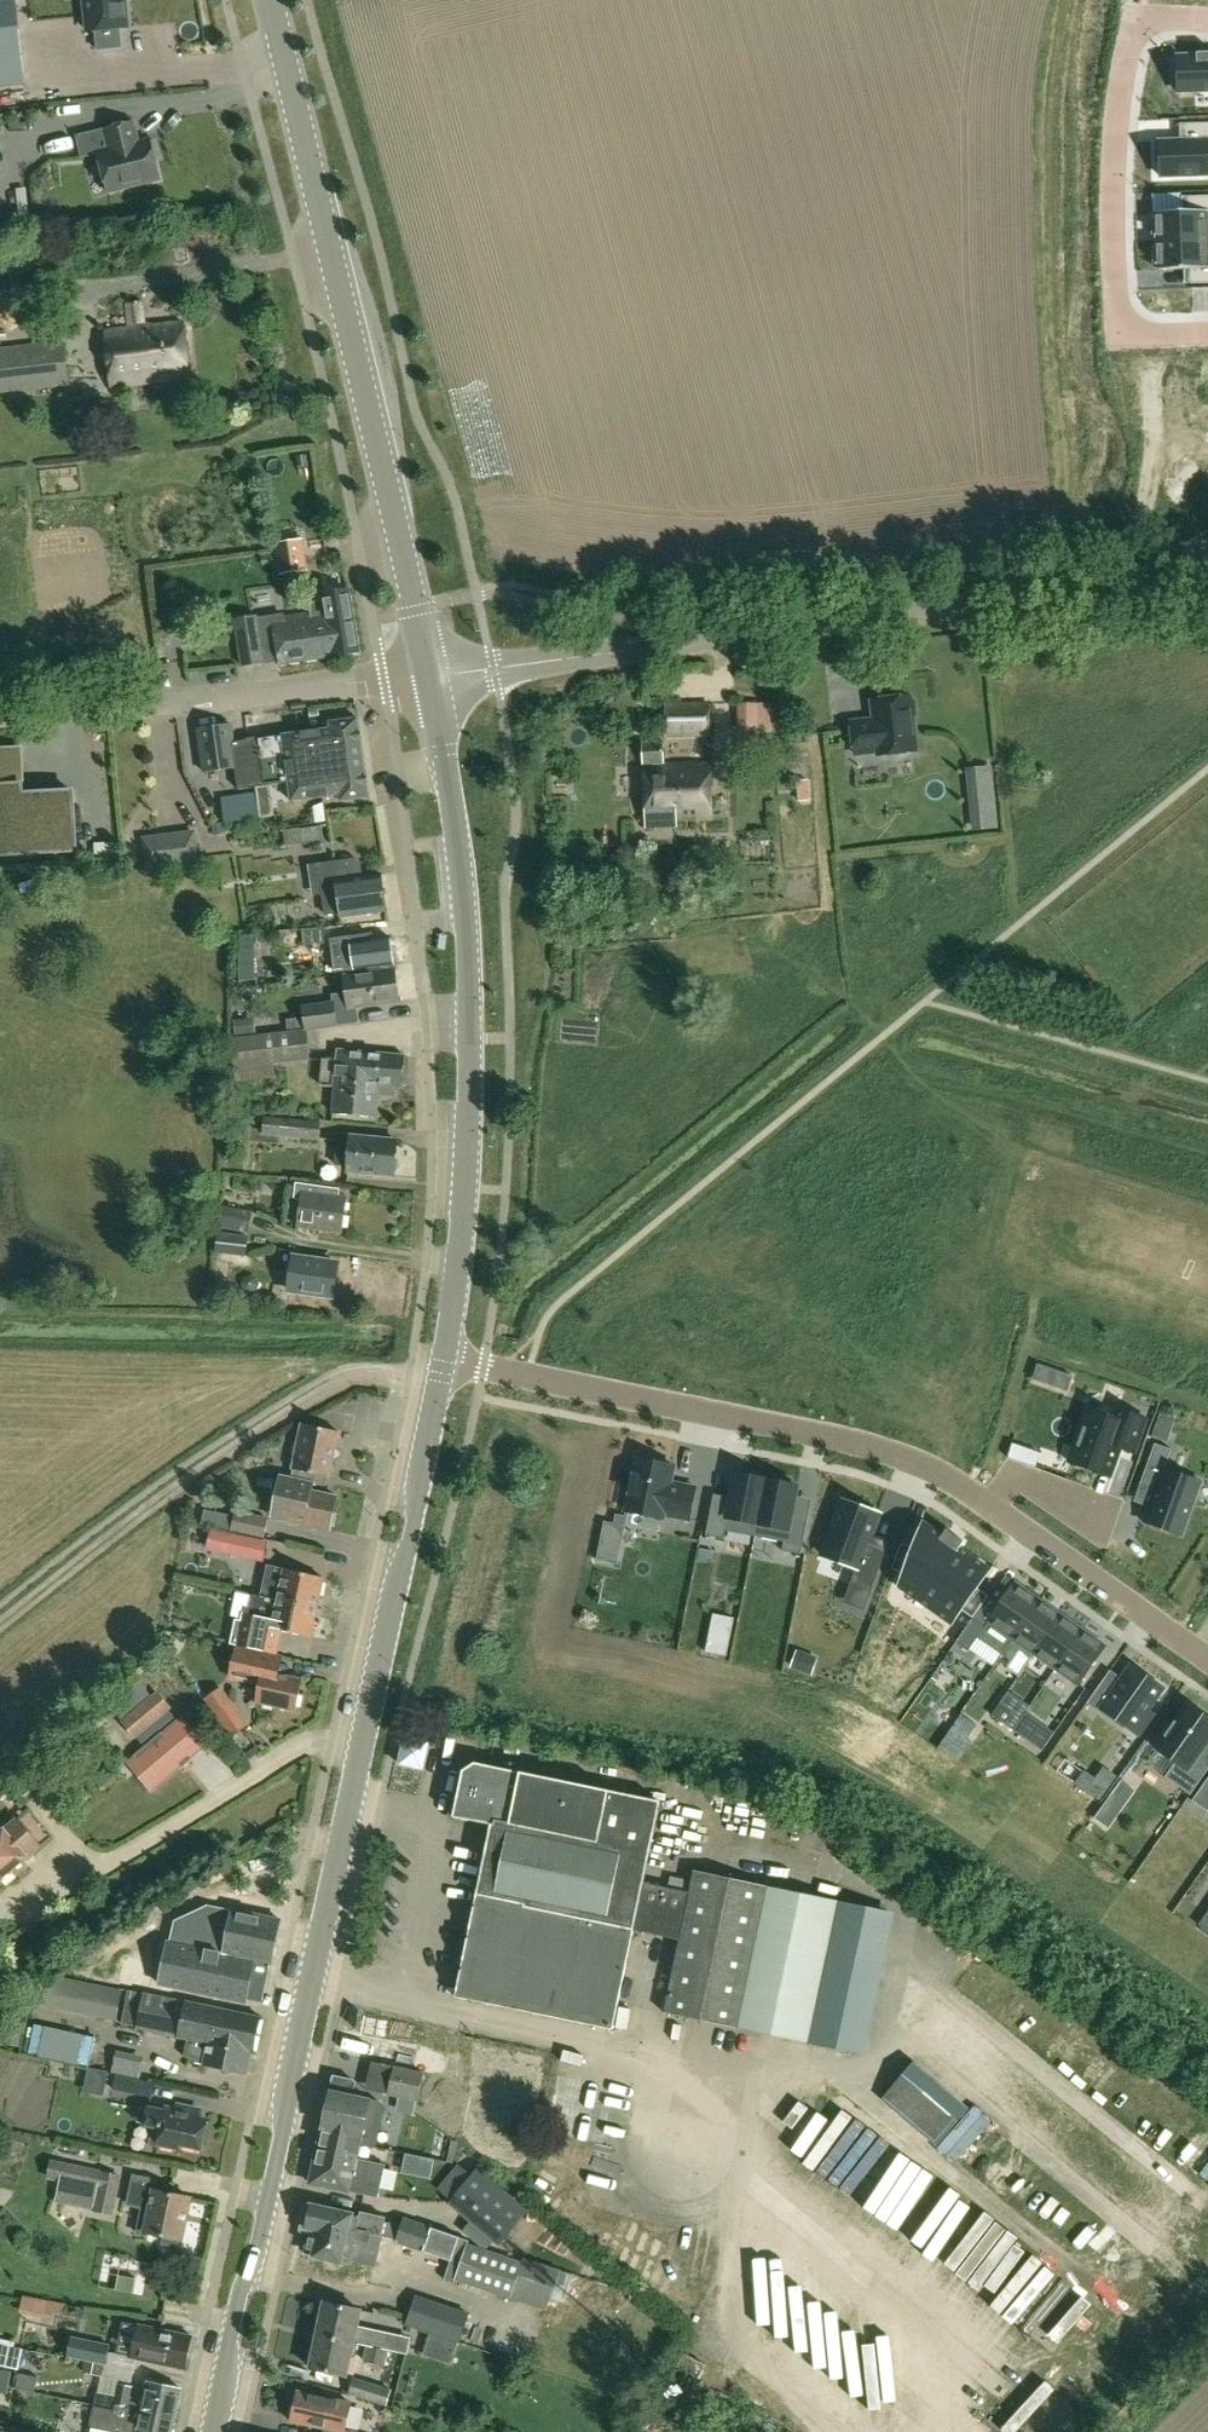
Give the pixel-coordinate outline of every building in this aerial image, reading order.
[(27,84),(18,0),(0,0),(0,87),(27,84)] [(88,32),(95,31),(98,51),(122,48),(119,28),(127,27),(124,0),(85,0),(88,32)] [(1173,60),(1173,77),(1178,77),(1179,93),(1207,92),(1207,53),(1197,53),(1197,56),(1178,56),(1178,60),(1173,60)] [(108,192),(160,180),(150,140),(139,143),(134,123),(106,130),(111,149),(111,150),(99,153),(108,192)] [(1156,165),(1161,165),(1161,177),(1207,175),(1207,123),(1180,124),(1180,126),(1185,126),(1185,137),(1181,141),(1160,142),(1160,147),(1156,147),(1156,165)] [(106,130),(77,137),(82,157),(99,153),(111,150),(111,149),(106,130)] [(1152,218),(1153,236),(1157,236),(1158,241),(1207,240),(1207,196),(1188,197),(1189,211),(1182,212),(1157,212),(1157,218),(1152,218)] [(1153,247),(1154,265),(1158,265),(1159,270),(1185,270),(1190,269),(1191,284),(1207,283),(1207,240),(1158,241),(1158,247),(1153,247)] [(147,324),(144,302),(128,304),(131,326),(147,324)] [(190,377),(185,323),(107,330),(112,385),(190,377)] [(0,346),(0,387),(68,381),(65,340),(0,346)] [(279,575),(307,570),(303,546),(275,552),(279,575)] [(329,610),(296,616),(304,661),(361,650),(350,588),(325,593),(329,610)] [(171,607),(173,621),(187,619),(185,606),(171,607)] [(304,661),(296,616),(277,620),(277,617),(260,621),(259,618),(237,622),(246,669),(268,664),(267,659),(281,656),(283,666),(304,661)] [(910,701),(910,697),(873,701),(875,720),(852,723),(856,754),(879,751),(880,755),(916,751),(912,716),(916,716),(914,700),(910,701)] [(771,704),(740,703),(739,732),(771,733),(771,704)] [(711,735),(711,704),(667,704),(667,735),(711,735)] [(238,767),(237,767),(240,789),(290,782),(293,801),(342,795),(343,802),(371,798),(361,719),(332,723),(333,729),(285,735),(285,734),(249,738),(249,740),(235,741),(238,767)] [(206,771),(237,767),(238,767),(235,741),(233,724),(200,728),(206,771)] [(714,818),(712,763),(665,764),(664,741),(644,742),(648,828),(679,827),(679,819),(714,818)] [(76,851),(72,790),(23,793),(21,747),(0,749),(0,856),(76,851)] [(969,765),(971,799),(997,796),(994,763),(969,765)] [(227,823),(276,816),(272,788),(223,794),(227,823)] [(1000,826),(997,796),(971,799),(974,828),(1000,826)] [(315,806),(317,822),(327,820),(324,802),(315,806)] [(184,863),(180,835),(146,840),(150,868),(184,863)] [(325,895),(327,914),(342,912),(343,917),(388,911),(384,875),(365,877),(363,863),(358,859),(321,863),(309,865),(313,897),(325,895)] [(332,943),(331,926),(303,928),(304,944),(332,943)] [(240,934),(239,981),(256,981),(256,934),(240,934)] [(352,937),(339,939),(340,951),(343,973),(395,966),(392,939),(372,941),(372,935),(352,937)] [(400,1001),(396,970),(345,977),(348,992),(332,995),(333,1002),(304,1006),(307,1030),(336,1026),(334,1010),(400,1001)] [(288,1031),(300,1030),(299,1018),(287,1019),(288,1031)] [(255,1019),(235,1021),(236,1035),(256,1033),(255,1019)] [(275,1064),(312,1060),(308,1031),(233,1037),(237,1069),(239,1084),(277,1079),(275,1064)] [(340,1050),(339,1061),(325,1060),(322,1086),(337,1087),(334,1113),(378,1117),(380,1095),(397,1097),(398,1087),(402,1087),(405,1056),(340,1050)] [(322,1122),(264,1118),(263,1136),(320,1141),(322,1122)] [(354,1143),(338,1142),(334,1167),(351,1169),(351,1172),(395,1176),(399,1141),(354,1136),(354,1143)] [(342,1235),(348,1196),(338,1195),(339,1190),(296,1184),(293,1203),(303,1205),(299,1229),(342,1235)] [(217,1227),(249,1234),(254,1212),(222,1206),(217,1227)] [(248,1260),(250,1236),(216,1233),(214,1255),(248,1260)] [(334,1298),(339,1264),(297,1257),(291,1291),(334,1298)] [(260,1286),(258,1280),(252,1278),(247,1280),(244,1286),(247,1292),(252,1294),(258,1292),(260,1286)] [(1068,1389),(1072,1376),(1040,1365),(1035,1378),(1068,1389)] [(1089,1408),(1070,1462),(1110,1477),(1120,1448),(1134,1453),(1146,1419),(1119,1409),(1116,1418),(1089,1408)] [(293,1479),(299,1481),(314,1484),(326,1487),(328,1477),(330,1478),(334,1458),(339,1456),(340,1454),(336,1451),(340,1433),(303,1425),(300,1441),(295,1443),(293,1453),(296,1458),(294,1470),(295,1470),(293,1479)] [(1157,1425),(1153,1436),(1168,1442),(1172,1430),(1157,1425)] [(1155,1444),(1141,1484),(1156,1489),(1150,1507),(1144,1522),(1182,1536),(1202,1482),(1165,1469),(1172,1450),(1155,1444)] [(671,1482),(674,1465),(637,1458),(626,1511),(663,1518),(664,1514),(689,1520),(696,1488),(671,1482)] [(756,1537),(767,1479),(759,1478),(760,1473),(744,1470),(743,1474),(736,1473),(729,1505),(712,1502),(706,1535),(725,1538),(726,1530),(756,1537)] [(774,1481),(767,1479),(756,1537),(784,1542),(782,1551),(801,1554),(807,1521),(791,1518),(797,1485),(790,1484),(791,1479),(775,1476),(774,1481)] [(331,1526),(334,1526),(337,1514),(334,1513),(337,1497),(313,1492),(314,1484),(299,1481),(293,1479),(282,1477),(279,1494),(295,1497),(290,1522),(330,1530),(331,1526)] [(879,1514),(843,1500),(822,1556),(856,1568),(850,1584),(871,1592),(887,1549),(869,1542),(879,1514)] [(264,1537),(268,1520),(238,1512),(234,1528),(233,1529),(264,1537)] [(902,1542),(892,1569),(905,1574),(900,1588),(951,1623),(961,1609),(973,1618),(989,1595),(977,1586),(990,1569),(960,1548),(965,1542),(947,1529),(943,1536),(924,1522),(915,1547),(902,1542)] [(236,1565),(255,1569),(261,1543),(229,1536),(225,1553),(238,1556),(236,1565)] [(267,1566),(261,1596),(318,1610),(325,1577),(286,1570),(274,1567),(267,1566)] [(1015,1584),(989,1621),(1013,1638),(1014,1638),(1040,1601),(1015,1584)] [(313,1638),(318,1610),(261,1596),(257,1595),(252,1616),(247,1615),(240,1647),(283,1657),(289,1633),(313,1638)] [(1013,1638),(1002,1654),(1012,1661),(1020,1650),(1033,1659),(1036,1654),(1035,1653),(1061,1616),(1040,1601),(1014,1638),(1013,1638)] [(1061,1616),(1035,1653),(1036,1654),(1056,1668),(1083,1631),(1061,1616)] [(973,1619),(956,1643),(969,1651),(985,1627),(973,1619)] [(1083,1631),(1056,1668),(1079,1684),(1105,1646),(1083,1631)] [(706,1651),(727,1656),(730,1642),(709,1637),(706,1651)] [(219,1659),(230,1662),(234,1647),(231,1647),(223,1645),(219,1659)] [(258,1699),(297,1709),(305,1678),(266,1669),(269,1656),(239,1649),(232,1678),(261,1685),(258,1699)] [(818,1657),(798,1649),(791,1666),(812,1674),(818,1657)] [(1106,1678),(1091,1699),(1103,1707),(1102,1709),(1133,1731),(1134,1730),(1139,1734),(1153,1714),(1148,1710),(1164,1688),(1133,1666),(1117,1687),(1106,1678)] [(158,1690),(121,1722),(136,1742),(144,1752),(180,1721),(173,1713),(176,1711),(158,1690)] [(249,1726),(231,1700),(214,1712),(232,1738),(249,1726)] [(1001,1703),(992,1715),(1004,1724),(1013,1712),(1001,1703)] [(1156,1741),(1160,1744),(1157,1748),(1176,1761),(1165,1777),(1191,1795),(1207,1770),(1207,1759),(1199,1753),(1207,1741),(1207,1719),(1188,1705),(1171,1728),(1167,1726),(1156,1741)] [(973,1742),(968,1739),(977,1725),(961,1714),(938,1748),(959,1762),(973,1742)] [(1041,1726),(1030,1742),(1043,1751),(1054,1735),(1041,1726)] [(427,1739),(406,1735),(400,1763),(421,1767),(427,1739)] [(513,1803),(599,1811),(603,1767),(518,1758),(513,1803)] [(1193,1800),(1207,1811),(1207,1778),(1193,1800)] [(458,1798),(455,1816),(490,1821),(492,1803),(458,1798)] [(42,1846),(18,1819),(0,1834),(0,1882),(42,1846)] [(160,1979),(159,1984),(246,2003),(246,1999),(265,2003),(280,1920),(233,1910),(235,1899),(212,1894),(211,1896),(209,1906),(207,1905),(175,1920),(170,1942),(168,1942),(166,1953),(160,1979)] [(840,1894),(817,2048),(873,2056),(896,1903),(840,1894)] [(1200,1924),(1207,1930),(1207,1913),(1200,1924)] [(71,1979),(56,1976),(51,2000),(66,2003),(71,1979)] [(110,1989),(105,2013),(119,2016),(124,1992),(110,1989)] [(138,2028),(138,2029),(189,2039),(186,2056),(194,2062),(248,2072),(252,2051),(255,2052),(262,2016),(145,1994),(145,1995),(130,1991),(123,2025),(138,2028)] [(35,2032),(35,2047),(51,2048),(51,2058),(86,2058),(86,2067),(105,2067),(106,2034),(35,2032)] [(424,2073),(395,2067),(389,2095),(418,2101),(424,2073)] [(118,2073),(114,2089),(154,2097),(157,2081),(118,2073)] [(362,2139),(377,2142),(385,2108),(378,2101),(372,2099),(372,2098),(354,2093),(358,2079),(337,2074),(323,2129),(362,2139)] [(831,2111),(856,2131),(869,2115),(844,2095),(831,2111)] [(206,2130),(208,2124),(192,2120),(194,2112),(178,2108),(176,2113),(166,2111),(166,2113),(149,2109),(146,2125),(162,2128),(158,2145),(178,2149),(179,2145),(202,2150),(203,2144),(207,2145),(210,2131),(206,2130)] [(357,2158),(360,2145),(362,2139),(323,2129),(309,2184),(379,2196),(385,2165),(357,2158)] [(98,2190),(94,2210),(114,2215),(121,2184),(122,2175),(102,2171),(65,2163),(50,2160),(46,2178),(98,2190)] [(462,2167),(443,2190),(453,2199),(451,2203),(499,2244),(528,2210),(479,2169),(473,2177),(462,2167)] [(183,2241),(192,2199),(156,2191),(158,2181),(136,2176),(129,2204),(141,2207),(136,2234),(147,2236),(148,2233),(164,2237),(164,2245),(177,2248),(180,2241),(183,2241)] [(997,2203),(975,2179),(936,2215),(958,2239),(997,2203)] [(403,2226),(385,2222),(386,2217),(360,2211),(359,2213),(311,2203),(311,2205),(307,2204),(303,2221),(307,2222),(305,2231),(313,2232),(309,2251),(351,2260),(352,2257),(377,2263),(382,2236),(398,2240),(397,2242),(450,2261),(445,2278),(447,2281),(452,2283),(454,2282),(456,2278),(549,2309),(563,2270),(526,2258),(524,2263),(470,2245),(468,2244),(469,2241),(406,2218),(403,2226)] [(1019,2227),(997,2203),(958,2239),(980,2262),(1019,2227)] [(1040,2250),(1019,2227),(980,2262),(1002,2286),(1040,2250)] [(459,2340),(461,2341),(470,2313),(418,2296),(409,2324),(434,2332),(430,2346),(455,2354),(459,2340)] [(48,2310),(64,2313),(66,2304),(50,2301),(48,2310)] [(371,2331),(370,2332),(358,2329),(362,2311),(327,2302),(326,2307),(320,2306),(317,2319),(323,2320),(319,2337),(355,2344),(355,2343),(366,2347),(388,2351),(391,2335),(371,2331)] [(134,2357),(133,2358),(137,2359),(187,2370),(194,2337),(140,2325),(134,2357)] [(72,2336),(68,2356),(96,2361),(95,2365),(134,2373),(137,2359),(133,2358),(134,2357),(109,2352),(111,2345),(72,2336)] [(347,2376),(355,2344),(319,2337),(316,2350),(310,2349),(307,2362),(313,2363),(312,2368),(347,2376)] [(23,2348),(15,2346),(16,2342),(0,2339),(0,2365),(19,2369),(23,2348)] [(385,2367),(388,2351),(366,2347),(362,2362),(385,2367)] [(684,2354),(677,2367),(699,2378),(705,2365),(684,2354)] [(1085,2363),(1063,2383),(1090,2411),(1076,2425),(1083,2431),(1109,2431),(1105,2427),(1126,2407),(1085,2363)] [(134,2373),(95,2365),(93,2374),(132,2382),(134,2373)] [(11,2371),(0,2370),(0,2390),(8,2392),(11,2371)] [(395,2388),(355,2377),(349,2395),(388,2409),(395,2388)] [(176,2417),(182,2390),(149,2382),(145,2401),(131,2398),(134,2387),(133,2387),(120,2384),(117,2396),(98,2391),(95,2404),(116,2409),(117,2405),(176,2417)] [(292,2421),(326,2429),(326,2431),(354,2431),(346,2430),(347,2428),(353,2403),(299,2391),(292,2421)] [(176,2417),(117,2405),(116,2409),(95,2404),(90,2426),(93,2426),(118,2431),(173,2431),(176,2417)]
